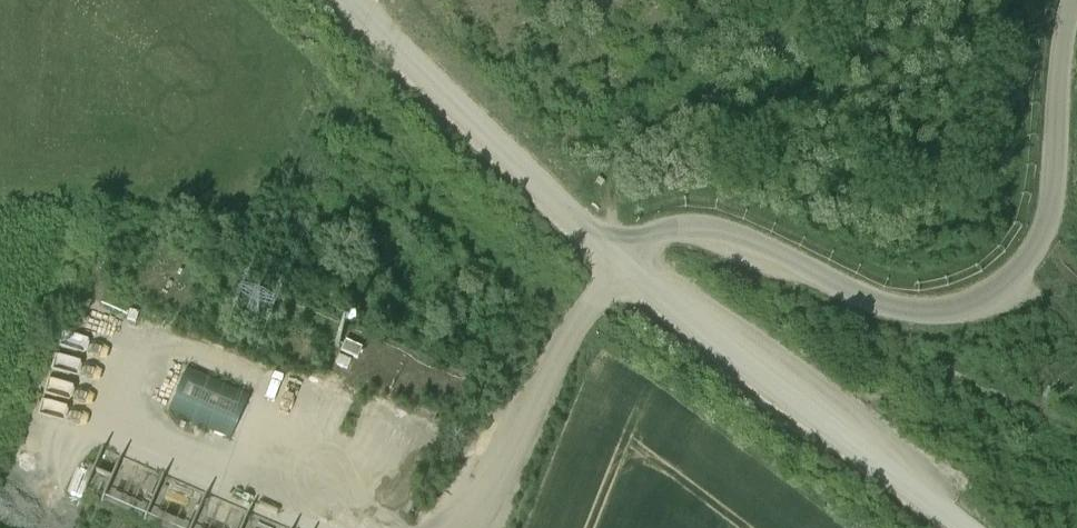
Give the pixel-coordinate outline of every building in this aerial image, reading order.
[(238,435),(252,404),(194,379),(180,410),(238,435)]
